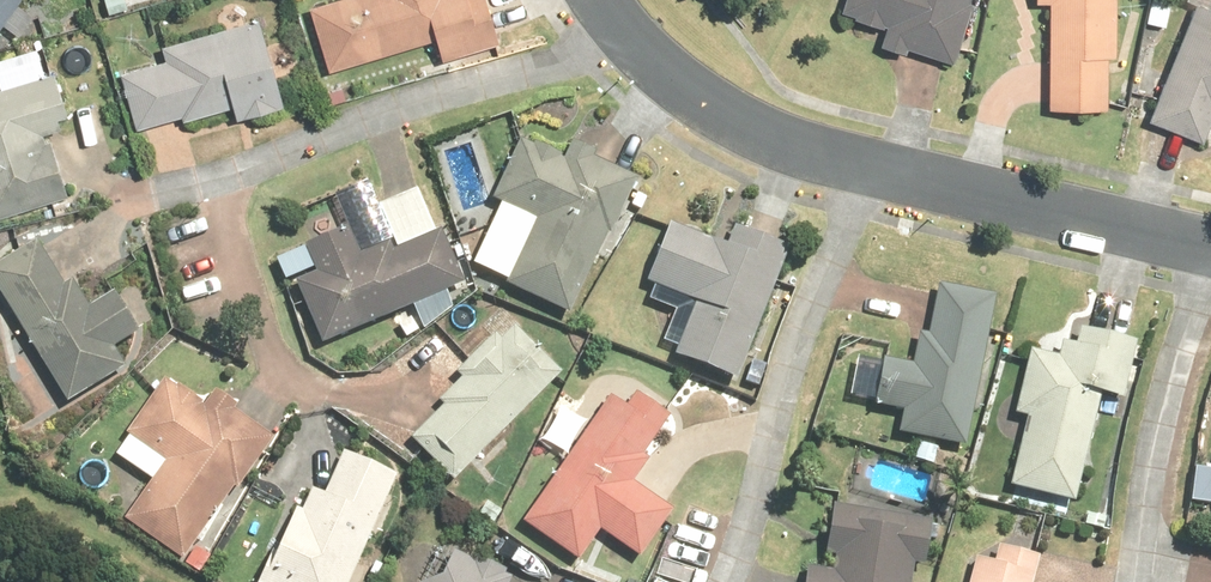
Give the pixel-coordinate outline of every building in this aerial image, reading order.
[(21,0),(0,0),(0,34),(21,0)] [(306,7),(326,72),(432,40),(439,61),(496,45),(482,0),(329,0),(306,7)] [(830,29),(945,68),(968,0),(840,0),(830,29)] [(1029,7),(1043,7),(1040,111),(1111,113),(1113,0),(1029,0),(1029,7)] [(1141,124),(1210,152),(1210,149),(1210,0),(1206,0),(1203,7),(1192,2),(1141,124)] [(165,53),(112,69),(133,135),(226,107),(230,120),(279,105),(251,16),(162,44),(165,53)] [(0,90),(0,219),(64,200),(44,133),(64,127),(48,76),(0,90)] [(636,178),(522,131),(494,199),(531,215),(501,289),(578,320),(636,178)] [(671,357),(733,381),(788,239),(717,211),(708,235),(666,219),(641,282),(693,302),(671,357)] [(287,280),(313,347),(462,289),(439,229),(360,259),(346,223),(296,243),(308,272),(287,280)] [(0,258),(0,303),(66,408),(128,370),(114,347),(134,334),(105,288),(84,301),(41,232),(0,258)] [(966,449),(995,293),(930,281),(916,358),(880,351),(870,403),(897,408),(892,435),(966,449)] [(398,426),(449,479),(562,372),(512,319),(398,426)] [(1020,414),(1004,485),(1075,502),(1099,397),(1121,402),(1136,338),(1063,321),(1056,351),(1024,344),(1008,411),(1020,414)] [(122,521),(178,559),(266,433),(167,366),(119,435),(161,464),(122,521)] [(603,380),(515,522),(579,561),(596,535),(640,563),(677,505),(632,477),(668,420),(603,380)] [(247,581),(341,581),(393,473),(338,447),(315,494),(294,484),(247,581)] [(793,581),(901,581),(912,518),(826,503),(816,561),(798,558),(793,581)] [(412,581),(507,581),(513,569),(434,533),(412,581)] [(961,581),(1033,581),(1040,554),(973,536),(961,581)]
